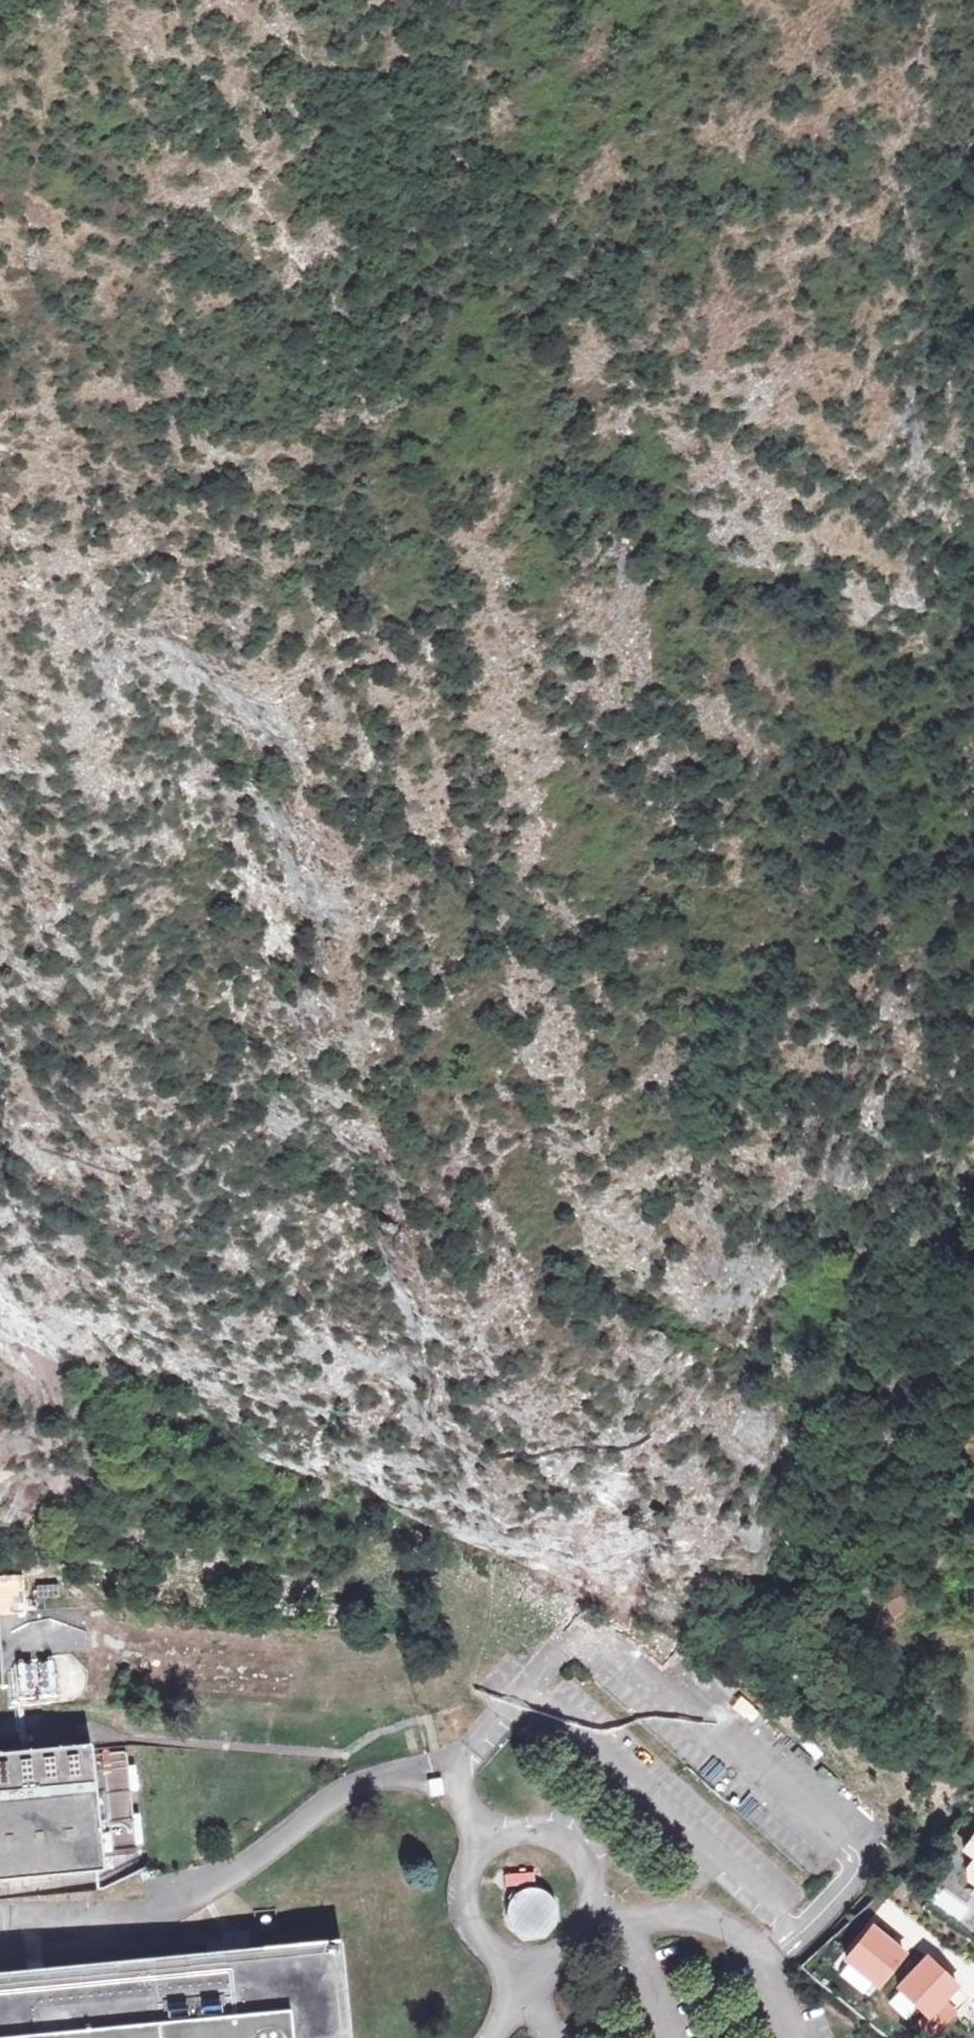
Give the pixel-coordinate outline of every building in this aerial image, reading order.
[(27,1614),(25,1575),(0,1577),(0,1615),(27,1614)] [(31,1600),(56,1599),(55,1584),(31,1586),(31,1600)] [(907,1595),(885,1601),(890,1615),(911,1608),(907,1595)] [(49,1702),(62,1701),(60,1671),(48,1671),(49,1702)] [(25,1704),(38,1703),(36,1672),(23,1673),(25,1704)] [(75,1699),(88,1698),(86,1679),(73,1680),(75,1699)] [(105,1869),(103,1857),(137,1854),(127,1752),(94,1755),(93,1742),(0,1751),(0,1879),(105,1869)] [(964,1849),(973,1856),(973,1836),(964,1849)] [(554,1893),(535,1892),(536,1879),(512,1878),(508,1939),(551,1942),(554,1893)] [(342,1939),(0,1971),(0,2037),(352,2037),(342,1939)]
